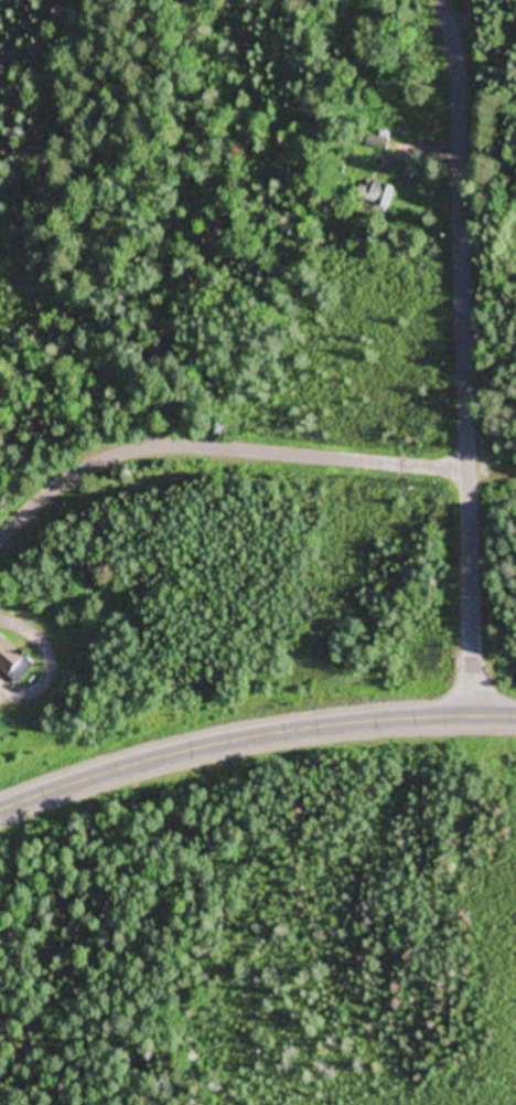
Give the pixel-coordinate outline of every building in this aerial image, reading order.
[(385,213),(397,192),(368,176),(356,197),(385,213)] [(39,668),(3,635),(0,638),(0,668),(21,687),(39,668)]
